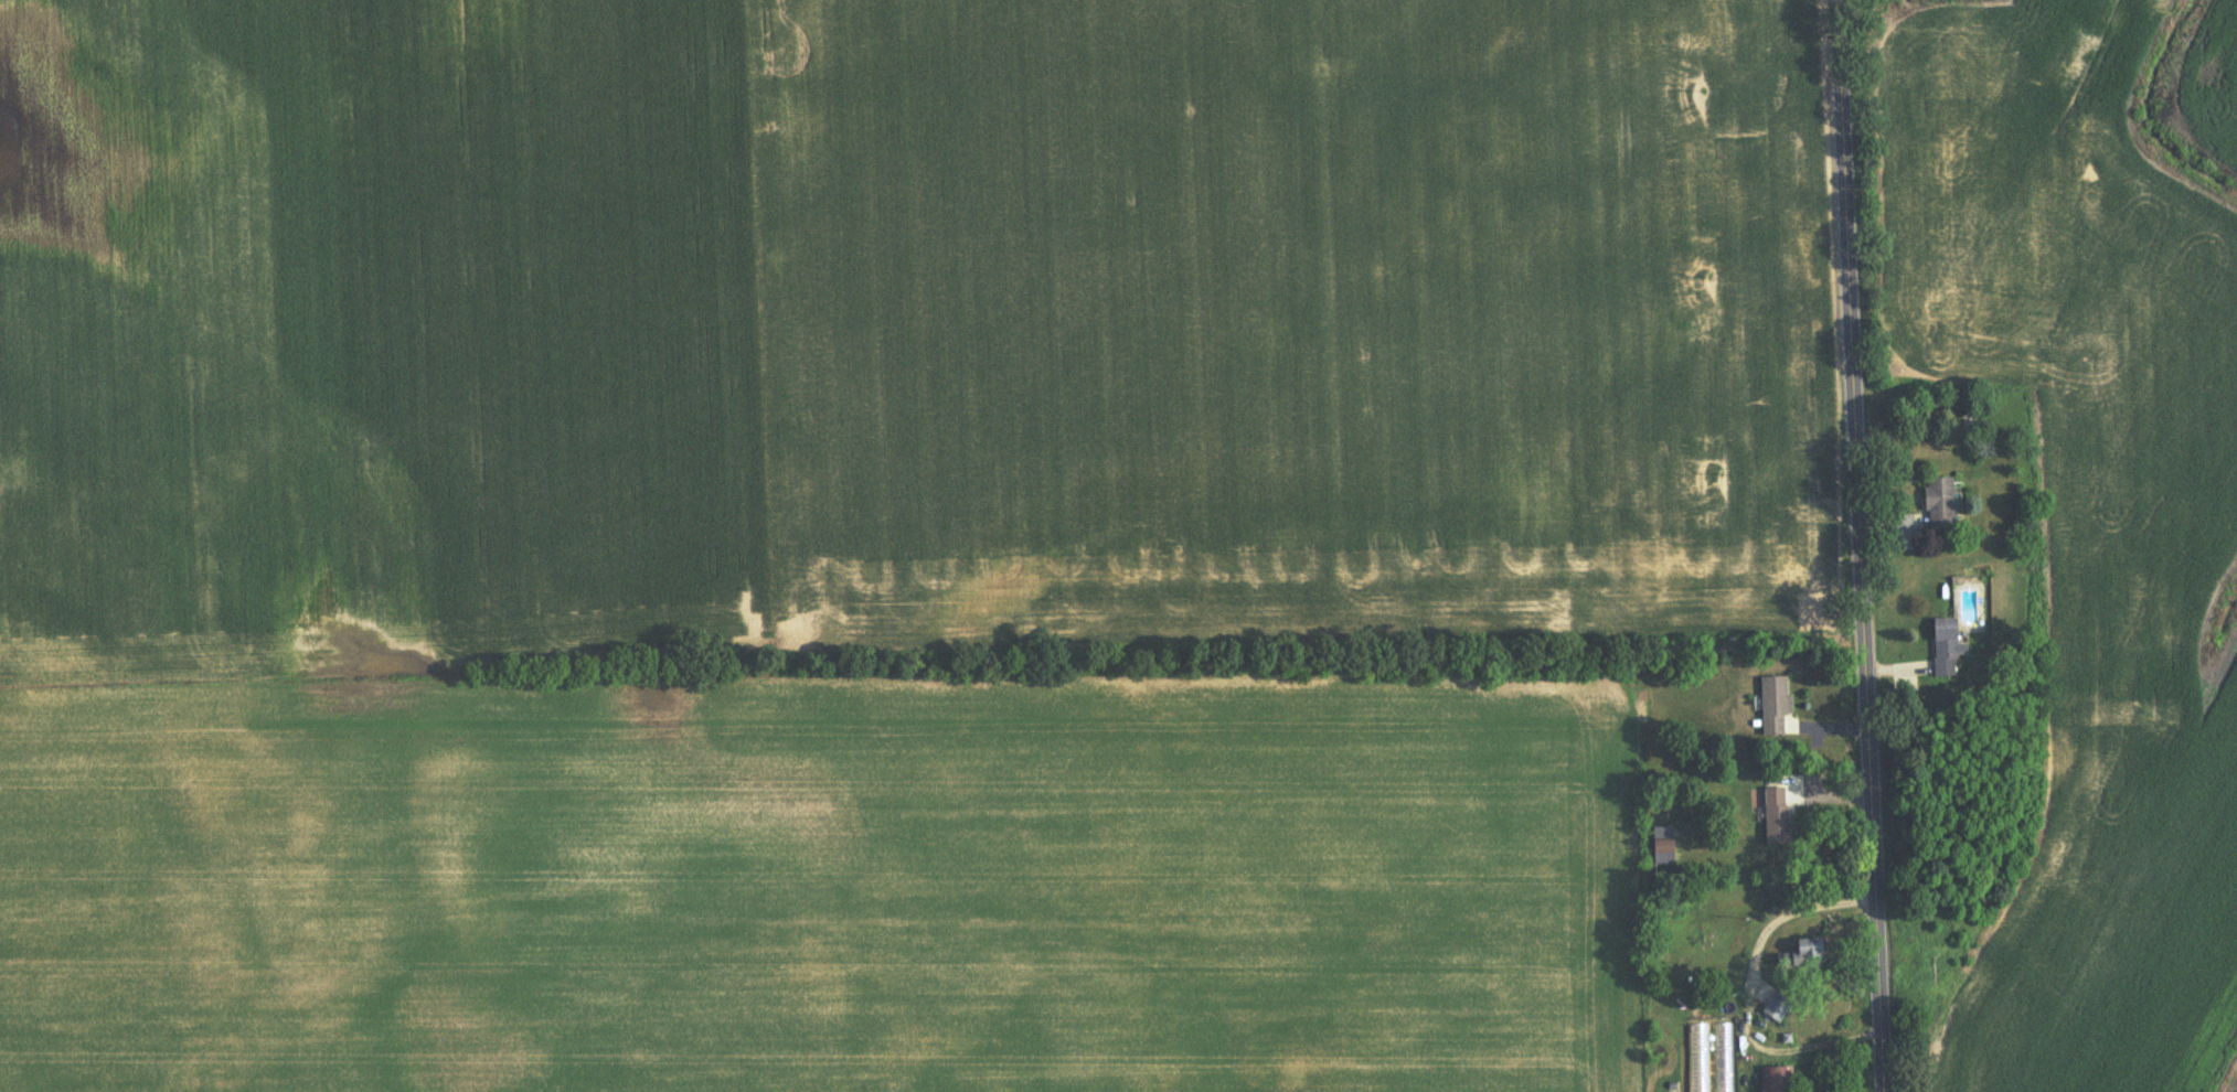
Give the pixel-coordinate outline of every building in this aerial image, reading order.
[(1976,431),(1976,412),(1967,411),(1966,431),(1976,431)] [(1958,479),(1931,479),(1931,531),(1959,531),(1958,479)] [(1938,619),(1938,678),(1960,678),(1960,619),(1938,619)] [(1765,738),(1787,737),(1787,716),(1793,716),(1792,678),(1764,679),(1765,738)] [(1792,845),(1792,789),(1768,789),(1768,846),(1792,845)] [(1801,941),(1802,954),(1779,956),(1780,973),(1829,970),(1828,940),(1801,941)] [(1798,1003),(1781,991),(1765,1013),(1781,1025),(1798,1003)] [(1766,1091),(1795,1091),(1795,1069),(1766,1069),(1766,1091)]
